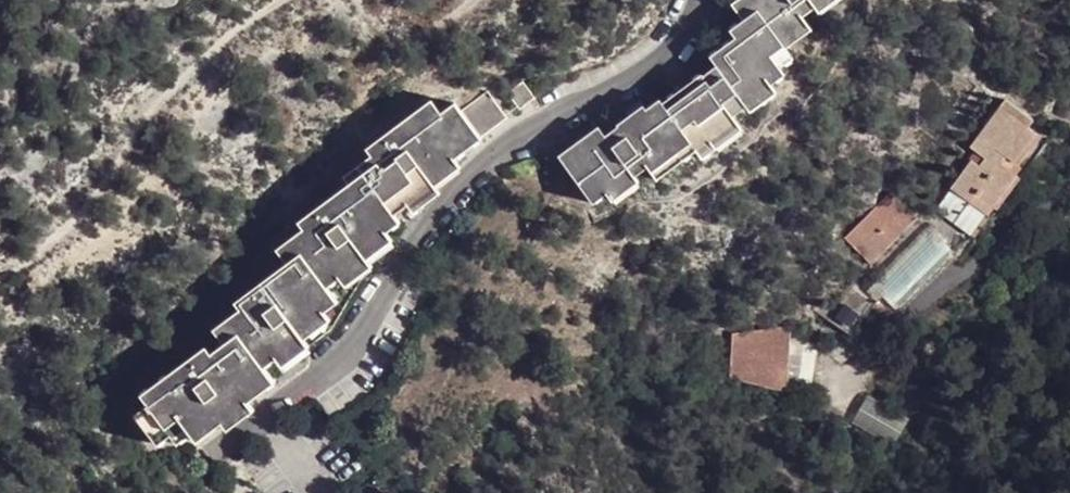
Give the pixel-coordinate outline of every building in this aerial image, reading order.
[(740,11),(756,2),(778,37),(781,39),(806,21),(799,8),(807,0),(733,0),(740,11)] [(595,119),(551,147),(591,193),(604,185),(610,191),(635,173),(632,167),(644,158),(653,170),(693,142),(700,148),(737,120),(729,107),(742,97),(747,101),(773,83),(768,75),(780,65),(767,47),(778,37),(756,2),(740,11),(727,22),(730,29),(707,48),(711,56),(700,67),(698,65),(659,95),(655,91),(643,100),(639,98),(614,116),(615,118),(603,126),(595,119)] [(529,89),(519,74),(505,85),(516,101),(520,98),(520,97),(529,89)] [(458,103),(479,130),(504,111),(486,84),(458,103)] [(368,148),(343,168),(347,176),(375,156),(381,162),(395,152),(395,149),(406,142),(415,157),(426,169),(452,152),(479,130),(458,103),(451,97),(439,104),(429,94),(364,140),(368,148)] [(1033,119),(996,95),(967,135),(981,146),(976,153),(967,148),(947,176),(951,179),(934,201),(966,224),(1012,163),(998,152),(1003,145),(1011,150),(1033,119)] [(395,213),(391,206),(384,195),(410,173),(406,165),(415,157),(406,142),(395,149),(395,152),(381,162),(375,156),(347,176),(298,214),(301,222),(275,242),(285,256),(299,246),(324,279),(336,269),(362,250),(357,242),(383,224),(395,213)] [(426,169),(431,176),(457,158),(452,152),(426,169)] [(426,169),(415,157),(406,165),(410,173),(384,195),(391,206),(405,195),(431,176),(426,169)] [(405,195),(411,204),(436,185),(431,176),(405,195)] [(885,183),(839,229),(864,254),(910,209),(885,183)] [(357,242),(362,250),(388,231),(383,224),(357,242)] [(236,327),(262,360),(274,350),(301,331),(296,324),(322,304),(334,293),(324,279),(299,246),(285,256),(234,295),(238,302),(212,323),(222,336),(236,327)] [(362,250),(336,269),(343,278),(368,258),(362,250)] [(876,290),(869,297),(885,308),(896,300),(891,296),(886,289),(876,290)] [(296,324),(301,331),(327,312),(322,304),(296,324)] [(783,317),(725,325),(723,368),(781,383),(783,317)] [(140,388),(146,398),(165,418),(179,410),(188,426),(196,432),(220,414),(246,394),(271,375),(262,360),(236,327),(222,336),(210,344),(204,340),(140,388)] [(301,331),(274,350),(281,357),(305,338),(301,331)] [(246,394),(220,414),(227,421),(251,402),(246,394)] [(177,434),(188,426),(179,410),(165,418),(146,398),(134,407),(156,436),(168,427),(177,434)]
